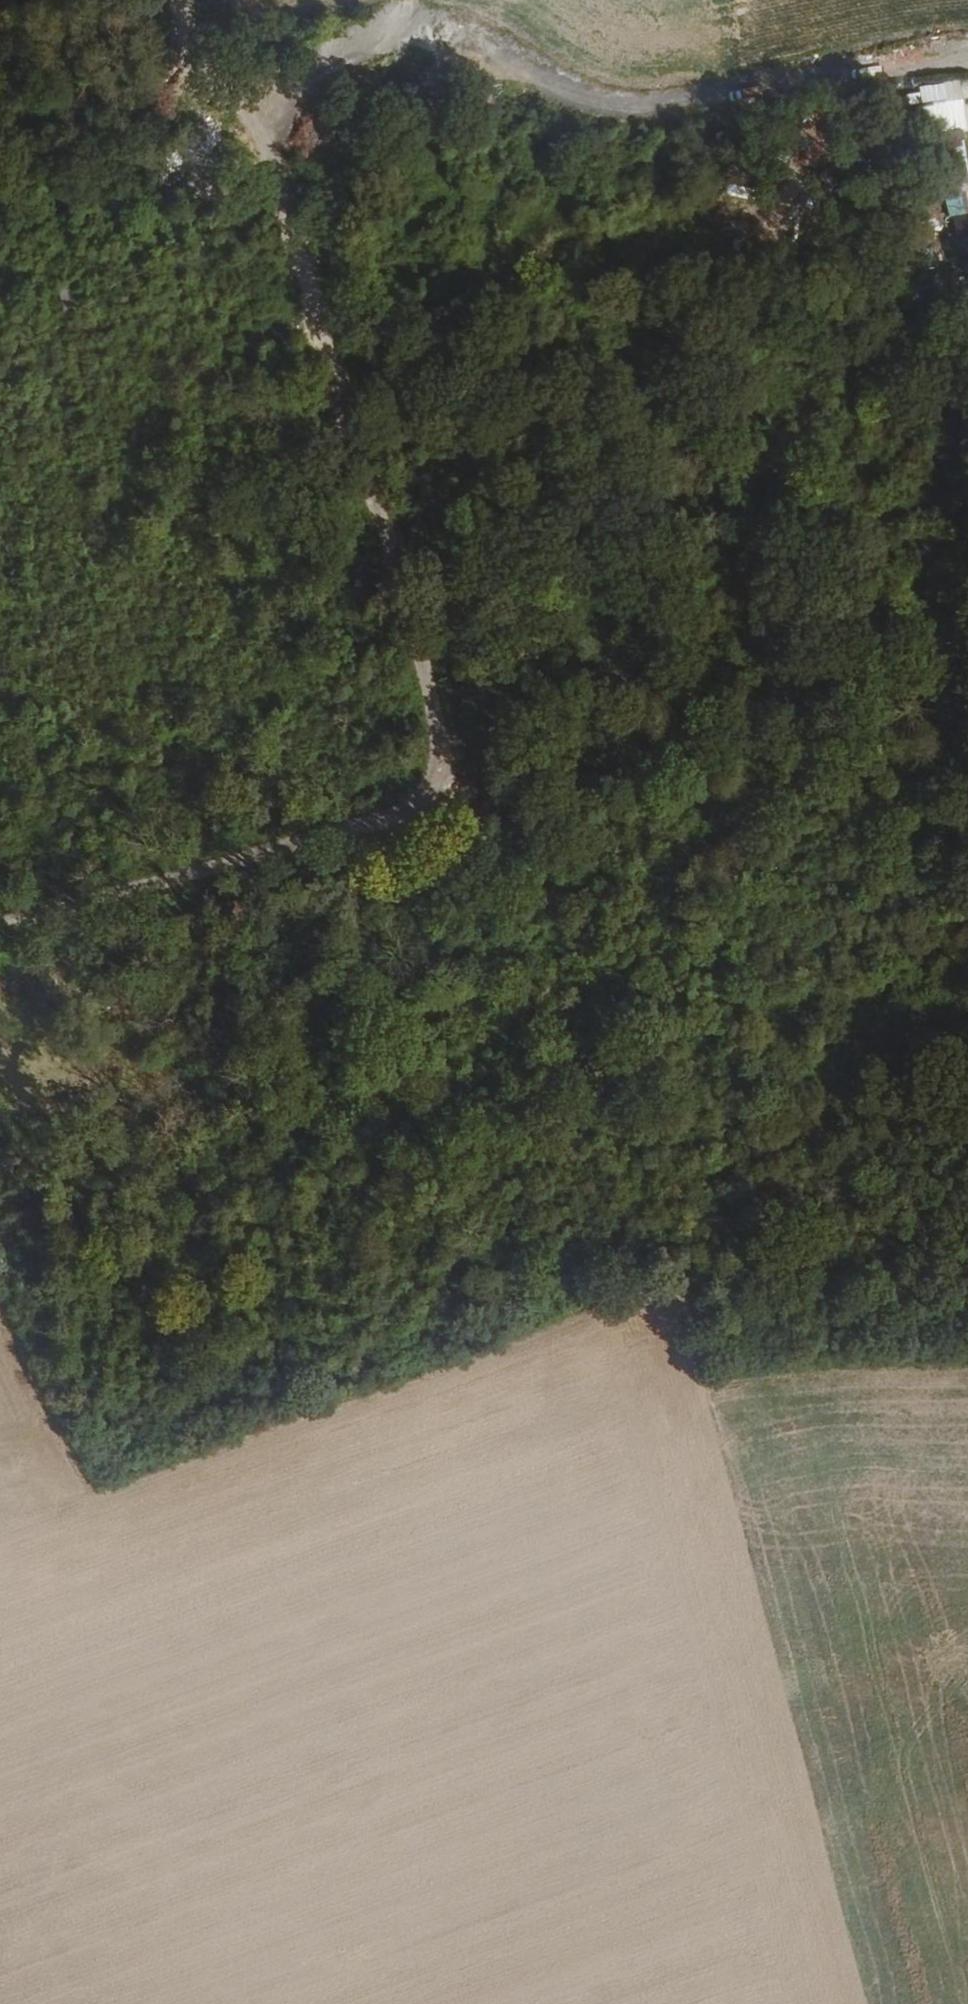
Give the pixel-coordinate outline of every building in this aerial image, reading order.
[(962,103),(960,90),(928,97),(933,122),(967,115),(967,102),(962,103)] [(955,133),(963,178),(967,177),(967,165),(963,132),(955,133)] [(963,178),(955,133),(934,137),(940,175),(947,174),(948,181),(954,180),(955,188),(964,187),(963,178)] [(64,308),(80,305),(74,282),(59,286),(64,308)] [(430,321),(434,347),(466,342),(462,316),(430,321)] [(466,342),(434,347),(436,356),(468,351),(466,342)]
